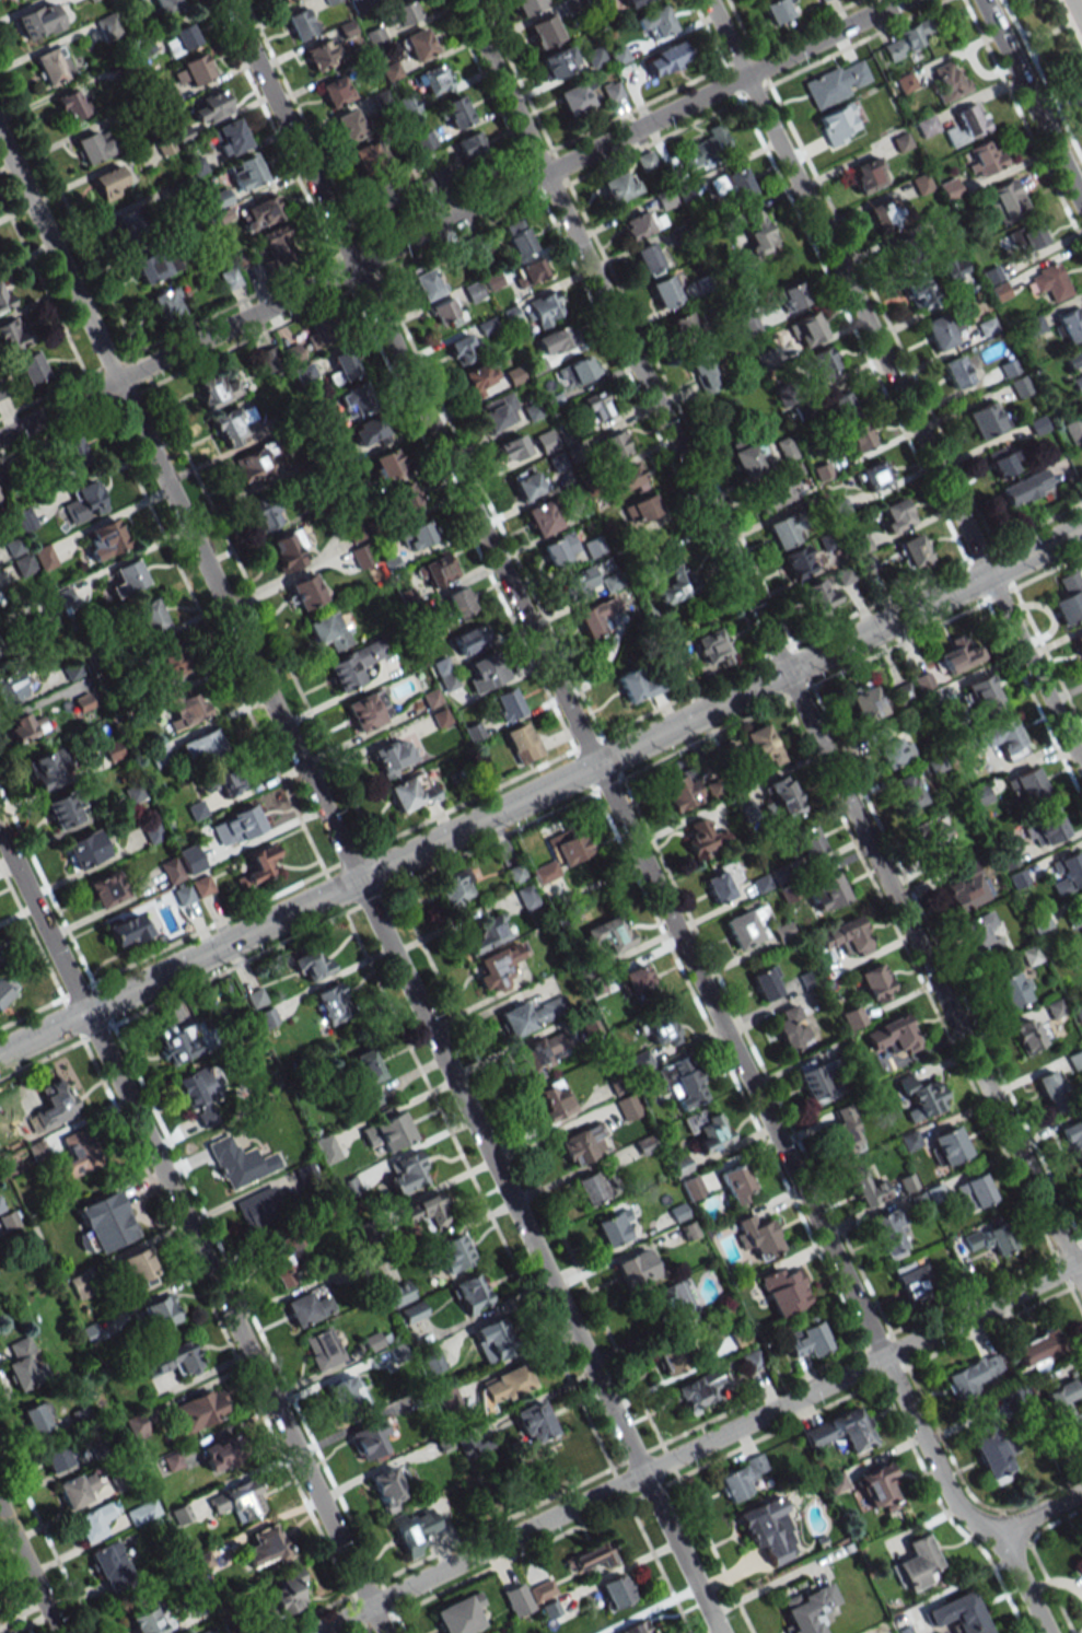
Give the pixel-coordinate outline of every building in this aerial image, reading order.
[(61,27),(50,0),(13,16),(24,43),(61,27)] [(179,0),(153,0),(162,18),(182,7),(179,0)] [(411,0),(410,0),(385,13),(393,29),(419,16),(411,0)] [(520,16),(542,6),(539,0),(512,0),(520,16)] [(628,9),(645,0),(623,0),(628,9)] [(792,14),(785,0),(773,0),(761,6),(771,25),(792,14)] [(647,42),(674,29),(662,5),(635,18),(647,42)] [(318,30),(307,6),(285,16),(297,40),(318,30)] [(123,30),(112,11),(93,21),(104,41),(123,30)] [(526,24),(538,50),(565,37),(553,12),(526,24)] [(926,44),(921,34),(933,28),(929,18),(879,41),(889,61),(926,44)] [(161,36),(170,56),(199,44),(190,24),(161,36)] [(401,37),(413,62),(436,51),(423,26),(401,37)] [(303,49),(312,72),(340,61),(331,38),(303,49)] [(689,58),(679,40),(643,59),(652,77),(689,58)] [(44,85),(72,74),(61,45),(33,56),(44,85)] [(546,80),(577,66),(568,46),(537,60),(546,80)] [(606,61),(598,46),(583,53),(591,68),(606,61)] [(171,65),(178,88),(212,78),(205,55),(171,65)] [(814,109),(871,83),(859,57),(802,83),(814,109)] [(931,69),(941,89),(934,92),(940,104),(968,90),(952,58),(931,69)] [(451,85),(441,63),(417,74),(427,96),(451,85)] [(902,93),(915,88),(909,73),(895,79),(902,93)] [(352,97),(341,75),(318,86),(330,108),(352,97)] [(567,117),(597,102),(585,79),(555,93),(567,117)] [(603,88),(609,102),(623,96),(616,82),(603,88)] [(54,99),(66,124),(91,111),(78,87),(54,99)] [(201,105),(192,108),(197,125),(231,114),(223,90),(198,98),(201,105)] [(397,101),(406,116),(418,108),(410,93),(397,101)] [(472,120),(460,94),(439,104),(451,130),(472,120)] [(951,147),(990,129),(977,101),(953,112),(958,122),(943,129),(951,147)] [(332,118),(345,143),(365,133),(352,108),(332,118)] [(861,127),(856,117),(846,121),(842,112),(821,122),(830,141),(861,127)] [(915,122),(921,138),(938,130),(932,114),(915,122)] [(211,130),(223,157),(250,145),(237,117),(211,130)] [(710,139),(678,150),(684,168),(731,152),(721,124),(707,129),(710,139)] [(84,166),(113,152),(102,128),(73,141),(84,166)] [(461,160),(485,150),(478,131),(454,141),(461,160)] [(911,146),(904,133),(892,140),(898,152),(911,146)] [(976,180),(1007,163),(993,137),(962,154),(976,180)] [(384,159),(373,139),(349,153),(361,173),(384,159)] [(635,158),(643,172),(657,164),(649,150),(635,158)] [(237,191),(265,180),(255,154),(227,164),(237,191)] [(857,194),(886,184),(876,157),(847,168),(857,194)] [(91,175),(101,201),(128,191),(119,165),(91,175)] [(709,180),(720,206),(752,192),(741,166),(709,180)] [(606,201),(636,195),(631,172),(601,178),(606,201)] [(918,195),(932,189),(924,172),(910,178),(918,195)] [(368,184),(379,209),(399,200),(388,175),(368,184)] [(994,202),(990,203),(998,223),(1028,210),(1015,179),(989,190),(994,202)] [(237,212),(248,233),(281,216),(271,195),(237,212)] [(878,233),(901,222),(889,197),(866,208),(878,233)] [(148,233),(132,207),(113,218),(128,244),(148,233)] [(652,232),(643,207),(619,215),(627,240),(652,232)] [(751,256),(777,247),(763,209),(737,219),(751,256)] [(533,249),(520,218),(501,226),(514,257),(533,249)] [(1046,240),(1036,222),(1009,237),(1019,255),(1046,240)] [(260,231),(264,255),(294,251),(291,226),(260,231)] [(663,270),(653,242),(634,250),(644,277),(663,270)] [(892,246),(894,270),(908,269),(906,244),(892,246)] [(133,261),(143,285),(180,269),(170,245),(133,261)] [(969,276),(961,256),(941,263),(949,283),(969,276)] [(519,286),(547,276),(541,258),(512,268),(519,286)] [(1072,294),(1058,261),(1028,275),(1037,294),(1047,289),(1052,302),(1072,294)] [(981,273),(988,286),(1002,279),(995,266),(981,273)] [(219,274),(228,291),(242,283),(233,267),(219,274)] [(423,301),(442,292),(430,267),(411,276),(423,301)] [(649,284),(660,309),(680,300),(668,275),(649,284)] [(904,284),(911,310),(935,303),(927,277),(904,284)] [(463,287),(471,304),(486,297),(478,280),(463,287)] [(809,301),(798,280),(775,292),(785,313),(809,301)] [(10,306),(0,283),(0,311),(10,306)] [(149,297),(160,321),(186,309),(176,285),(149,297)] [(564,316),(552,291),(523,304),(535,330),(564,316)] [(463,319),(451,296),(428,307),(439,330),(463,319)] [(1065,344),(1081,337),(1081,315),(1079,307),(1054,317),(1065,344)] [(680,343),(701,333),(690,310),(669,321),(680,343)] [(827,334),(814,310),(790,323),(803,347),(827,334)] [(922,322),(934,352),(955,343),(943,314),(922,322)] [(27,343),(16,316),(0,323),(0,349),(2,353),(27,343)] [(324,321),(304,332),(313,349),(333,338),(324,321)] [(542,356),(574,345),(567,325),(535,336),(542,356)] [(445,343),(456,367),(483,354),(472,330),(445,343)] [(840,373),(826,346),(806,356),(821,383),(840,373)] [(359,373),(347,348),(329,356),(336,370),(327,374),(332,386),(359,373)] [(722,386),(703,348),(685,357),(703,395),(722,386)] [(1064,358),(1069,369),(1081,362),(1081,349),(1064,358)] [(21,387),(46,377),(36,351),(11,361),(21,387)] [(566,390),(599,371),(588,352),(556,371),(566,390)] [(941,364),(953,390),(975,379),(962,354),(941,364)] [(460,373),(472,399),(485,393),(482,387),(496,380),(488,361),(460,373)] [(300,385),(317,377),(310,362),(293,370),(300,385)] [(1008,382),(1016,398),(1031,391),(1022,375),(1008,382)] [(1079,394),(1081,392),(1081,375),(1072,381),(1079,394)] [(236,379),(221,382),(220,376),(197,381),(203,407),(241,398),(236,379)] [(348,419),(371,409),(360,383),(337,392),(348,419)] [(580,400),(592,423),(613,413),(601,389),(580,400)] [(829,400),(839,422),(858,413),(848,391),(829,400)] [(476,407),(489,433),(521,417),(508,392),(476,407)] [(965,413),(977,440),(1008,426),(995,399),(965,413)] [(242,425),(256,418),(247,401),(210,420),(225,448),(247,437),(242,425)] [(350,427),(360,450),(388,438),(378,415),(350,427)] [(1072,445),(1081,440),(1081,420),(1080,416),(1062,424),(1072,445)] [(845,430),(853,453),(873,446),(864,423),(845,430)] [(534,436),(541,454),(558,447),(550,429),(534,436)] [(597,440),(606,461),(628,451),(619,430),(597,440)] [(528,451),(520,434),(493,446),(501,464),(528,451)] [(87,459),(76,435),(57,444),(68,468),(87,459)] [(797,456),(788,435),(774,442),(784,463),(797,456)] [(728,452),(743,481),(771,467),(756,438),(728,452)] [(1022,465),(1007,441),(984,456),(999,480),(1022,465)] [(371,458),(381,482),(406,471),(395,448),(371,458)] [(268,475),(259,450),(232,460),(240,484),(268,475)] [(893,479),(881,459),(858,472),(870,492),(893,479)] [(817,481),(833,475),(827,461),(811,468),(817,481)] [(644,490),(637,464),(607,471),(614,497),(644,490)] [(547,488),(536,467),(511,480),(521,501),(547,488)] [(999,488),(1008,507),(1051,488),(1043,469),(999,488)] [(61,506),(70,526),(107,510),(94,479),(68,490),(72,501),(61,506)] [(792,498),(783,481),(753,496),(761,513),(792,498)] [(402,519),(423,510),(410,482),(389,491),(402,519)] [(622,508),(632,526),(661,511),(651,493),(622,508)] [(260,531),(281,522),(270,494),(248,503),(260,531)] [(888,533),(913,521),(902,498),(877,509),(888,533)] [(560,525),(545,499),(523,511),(537,538),(560,525)] [(803,527),(797,510),(766,523),(776,548),(798,539),(795,530),(803,527)] [(80,534),(95,562),(127,546),(113,518),(80,534)] [(437,538),(428,519),(398,533),(407,553),(437,538)] [(306,548),(297,528),(267,542),(281,573),(304,562),(299,551),(306,548)] [(580,555),(570,532),(541,545),(551,567),(580,555)] [(909,572),(931,564),(920,533),(898,541),(909,572)] [(581,544),(589,559),(606,551),(598,535),(581,544)] [(351,548),(356,569),(373,564),(368,544),(351,548)] [(782,553),(790,578),(813,571),(805,545),(782,553)] [(427,589),(456,576),(445,552),(416,565),(427,589)] [(661,606),(694,592),(677,553),(660,560),(670,582),(654,589),(661,606)] [(120,595),(147,583),(135,558),(109,570),(120,595)] [(573,600),(600,586),(590,565),(562,579),(573,600)] [(1078,590),(1081,588),(1081,585),(1076,571),(1058,578),(1065,596),(1054,600),(1064,625),(1081,617),(1081,600),(1078,590)] [(287,584),(299,611),(324,600),(312,573),(287,584)] [(798,590),(814,617),(837,604),(822,576),(798,590)] [(474,610),(463,586),(444,594),(454,618),(474,610)] [(575,614),(588,639),(611,627),(606,616),(619,610),(612,595),(575,614)] [(146,637),(168,625),(153,597),(123,612),(131,628),(139,623),(146,637)] [(327,640),(333,652),(351,643),(336,610),(307,624),(317,645),(327,640)] [(451,638),(461,656),(488,639),(478,622),(451,638)] [(705,664),(715,658),(720,667),(734,659),(716,627),(692,641),(705,664)] [(1081,657),(1081,633),(1072,639),(1081,657)] [(937,655),(947,675),(984,657),(978,644),(968,649),(961,635),(946,643),(949,649),(937,655)] [(187,671),(172,638),(149,649),(163,682),(187,671)] [(362,682),(357,667),(387,657),(382,641),(326,660),(336,691),(362,682)] [(473,694),(507,679),(496,652),(462,666),(473,694)] [(446,691),(457,685),(449,668),(444,658),(432,664),(446,691)] [(649,675),(645,677),(640,667),(616,678),(628,704),(657,691),(649,675)] [(25,697),(18,671),(0,676),(0,704),(25,697)] [(967,681),(975,715),(999,708),(991,675),(967,681)] [(893,689),(900,707),(915,700),(907,683),(893,689)] [(862,723),(886,712),(872,684),(848,697),(862,723)] [(209,716),(199,691),(181,697),(177,688),(160,694),(173,729),(209,716)] [(391,717),(378,688),(344,705),(357,733),(391,717)] [(490,696),(499,721),(522,714),(513,688),(490,696)] [(5,722),(16,744),(48,729),(41,716),(31,721),(26,712),(5,722)] [(1003,761),(1025,753),(1012,718),(990,725),(1003,761)] [(541,756),(530,721),(504,730),(516,765),(541,756)] [(482,735),(478,724),(466,729),(470,740),(482,735)] [(780,761),(768,724),(744,732),(756,769),(780,761)] [(224,747),(215,727),(178,744),(186,764),(224,747)] [(909,742),(901,745),(897,735),(888,739),(884,729),(871,734),(885,769),(915,757),(909,742)] [(414,765),(403,737),(371,749),(382,778),(414,765)] [(171,759),(161,742),(146,750),(156,767),(171,759)] [(74,774),(59,746),(25,763),(40,791),(74,774)] [(949,767),(941,752),(925,759),(933,775),(949,767)] [(225,799),(245,788),(232,765),(207,778),(212,787),(217,784),(225,799)] [(1006,780),(1018,805),(1047,791),(1034,766),(1006,780)] [(438,798),(425,770),(387,787),(400,815),(438,798)] [(673,812),(701,798),(687,771),(659,785),(673,812)] [(890,784),(906,811),(926,800),(909,772),(890,784)] [(804,810),(788,773),(766,783),(782,820),(804,810)] [(969,791),(977,806),(992,799),(984,784),(969,791)] [(43,803),(56,830),(80,819),(68,791),(43,803)] [(195,821),(207,814),(199,801),(187,809),(195,821)] [(221,849),(264,829),(253,804),(209,824),(221,849)] [(1042,846),(1067,835),(1055,808),(1030,818),(1042,846)] [(955,853),(940,816),(916,825),(931,863),(955,853)] [(694,860),(731,843),(725,829),(711,835),(703,817),(688,824),(692,834),(684,837),(694,860)] [(795,833),(806,865),(830,857),(819,825),(795,833)] [(589,854),(577,829),(548,843),(559,867),(589,854)] [(65,843),(77,869),(107,856),(95,830),(65,843)] [(268,861),(277,857),(272,844),(247,854),(254,870),(235,878),(239,888),(273,874),(268,861)] [(179,855),(188,875),(202,869),(194,849),(179,855)] [(1061,875),(1050,880),(1058,896),(1081,884),(1081,860),(1078,851),(1055,862),(1061,875)] [(170,884),(184,877),(173,856),(159,864),(170,884)] [(954,913),(990,896),(973,859),(954,867),(959,878),(942,886),(954,913)] [(715,905),(735,896),(730,885),(741,880),(733,861),(702,875),(715,905)] [(446,910),(478,895),(463,866),(432,881),(446,910)] [(125,896),(112,871),(86,885),(99,909),(125,896)] [(190,882),(197,898),(213,890),(206,875),(190,882)] [(847,898),(835,876),(807,892),(820,914),(847,898)] [(173,890),(179,905),(194,900),(188,884),(173,890)] [(736,950),(767,937),(761,924),(770,920),(763,903),(723,920),(736,950)] [(1064,915),(1072,932),(1079,929),(1081,935),(1081,907),(1064,915)] [(1005,949),(997,930),(989,911),(962,922),(978,961),(1005,949)] [(152,933),(147,922),(142,924),(136,912),(104,927),(116,951),(152,933)] [(463,943),(466,954),(509,941),(501,914),(474,922),(479,938),(463,943)] [(632,943),(620,914),(584,929),(592,948),(604,942),(609,953),(632,943)] [(817,933),(824,949),(841,942),(848,958),(873,948),(859,915),(817,933)] [(485,991),(491,988),(493,993),(511,986),(503,966),(522,959),(516,943),(473,959),(485,991)] [(1028,967),(1043,958),(1034,944),(1019,953),(1028,967)] [(321,947),(292,956),(300,982),(330,973),(321,947)] [(620,974),(631,996),(653,985),(642,963),(620,974)] [(857,974),(871,1003),(894,992),(879,963),(857,974)] [(785,991),(772,965),(750,976),(763,1002),(785,991)] [(989,984),(1004,1011),(1035,995),(1020,967),(989,984)] [(1,972),(0,974),(0,1007),(18,989),(1,972)] [(353,1014),(337,982),(312,994),(328,1027),(353,1014)] [(567,1013),(560,996),(527,1010),(523,1002),(498,1012),(509,1037),(567,1013)] [(781,1020),(773,1023),(786,1051),(812,1039),(795,1003),(777,1012),(781,1020)] [(680,1041),(668,1012),(644,1022),(654,1046),(667,1040),(669,1045),(680,1041)] [(873,1051),(894,1043),(898,1054),(918,1047),(906,1015),(865,1030),(873,1051)] [(1044,1045),(1032,1017),(1011,1026),(1023,1054),(1044,1045)] [(155,1033),(167,1066),(203,1052),(190,1019),(155,1033)] [(515,1048),(528,1080),(542,1075),(539,1069),(553,1063),(550,1054),(567,1047),(560,1030),(515,1048)] [(383,1076),(370,1048),(347,1059),(369,1108),(383,1102),(374,1081),(383,1076)] [(1081,1049),(1066,1056),(1074,1073),(1081,1069),(1081,1049)] [(707,1099),(690,1055),(659,1068),(676,1111),(707,1099)] [(832,1097),(814,1059),(794,1068),(811,1107),(832,1097)] [(198,1130),(226,1119),(218,1099),(219,1099),(206,1066),(177,1078),(198,1130)] [(1070,1103),(1052,1069),(1034,1078),(1052,1113),(1070,1103)] [(947,1106),(936,1078),(915,1086),(910,1074),(897,1080),(914,1120),(947,1106)] [(47,1108),(25,1118),(31,1133),(77,1112),(61,1078),(38,1088),(47,1108)] [(532,1093),(547,1123),(574,1110),(558,1079),(532,1093)] [(640,1114),(631,1093),(614,1101),(623,1122),(640,1114)] [(863,1147),(847,1105),(833,1110),(838,1122),(828,1126),(840,1156),(863,1147)] [(729,1141),(713,1106),(683,1119),(699,1154),(729,1141)] [(413,1139),(400,1110),(360,1129),(368,1147),(379,1142),(384,1152),(413,1139)] [(1081,1164),(1081,1118),(1060,1129),(1078,1166),(1081,1164)] [(556,1141),(568,1167),(609,1149),(597,1122),(556,1141)] [(970,1155),(958,1125),(931,1137),(943,1166),(970,1155)] [(60,1182),(100,1165),(84,1127),(60,1137),(69,1159),(53,1166),(60,1182)] [(228,1192),(280,1168),(273,1151),(257,1158),(252,1147),(238,1153),(228,1133),(206,1144),(228,1192)] [(340,1158),(329,1134),(313,1141),(324,1165),(340,1158)] [(642,1155),(657,1146),(650,1134),(635,1143),(642,1155)] [(49,1155),(41,1140),(27,1147),(35,1162),(49,1155)] [(394,1172),(387,1175),(395,1195),(429,1180),(416,1150),(389,1162),(394,1172)] [(755,1196),(743,1163),(719,1172),(731,1204),(755,1196)] [(574,1180),(585,1206),(610,1196),(599,1169),(574,1180)] [(954,1187),(966,1212),(995,1198),(982,1172),(954,1187)] [(867,1185),(862,1173),(849,1178),(862,1208),(887,1196),(880,1179),(867,1185)] [(704,1194),(696,1175),(680,1182),(689,1201),(704,1194)] [(345,1199),(361,1191),(353,1176),(337,1184),(345,1199)] [(233,1203),(249,1233),(284,1215),(268,1185),(233,1203)] [(138,1236),(117,1189),(76,1208),(96,1254),(138,1236)] [(426,1234),(451,1222),(435,1191),(399,1208),(407,1225),(419,1219),(426,1234)] [(910,1197),(917,1211),(928,1206),(922,1192),(910,1197)] [(906,1252),(898,1236),(907,1232),(895,1207),(868,1220),(887,1261),(906,1252)] [(606,1248),(629,1237),(622,1223),(630,1219),(625,1208),(594,1223),(606,1248)] [(769,1219),(757,1224),(753,1214),(733,1223),(744,1250),(752,1247),(758,1259),(781,1250),(769,1219)] [(699,1234),(692,1220),(679,1227),(686,1240),(699,1234)] [(998,1256),(1015,1248),(1002,1221),(964,1239),(971,1253),(992,1243),(998,1256)] [(443,1273),(472,1262),(461,1234),(432,1245),(443,1273)] [(302,1263),(290,1235),(260,1247),(277,1288),(299,1280),(293,1267),(302,1263)] [(117,1259),(132,1292),(159,1280),(144,1247),(117,1259)] [(614,1263),(627,1290),(658,1274),(645,1248),(614,1263)] [(892,1271),(905,1297),(931,1285),(919,1258),(892,1271)] [(811,1303),(794,1264),(759,1280),(776,1318),(811,1303)] [(490,1303),(476,1273),(450,1285),(464,1315),(490,1303)] [(415,1297),(405,1280),(385,1290),(394,1308),(415,1297)] [(689,1317),(683,1285),(650,1291),(657,1323),(689,1317)] [(316,1306),(309,1291),(284,1303),(296,1328),(322,1316),(317,1306),(316,1306)] [(141,1306),(154,1335),(181,1322),(168,1293),(141,1306)] [(399,1309),(404,1324),(425,1316),(420,1301),(399,1309)] [(477,1326),(488,1354),(510,1345),(499,1317),(477,1326)] [(810,1357),(831,1346),(818,1320),(783,1338),(793,1357),(806,1350),(810,1357)] [(317,1372),(344,1359),(329,1327),(302,1340),(317,1372)] [(1053,1328),(1013,1346),(1025,1371),(1064,1353),(1053,1328)] [(369,1352),(384,1345),(377,1332),(363,1339),(369,1352)] [(4,1364),(16,1392),(46,1378),(39,1364),(31,1368),(26,1356),(34,1352),(27,1335),(6,1345),(13,1360),(4,1364)] [(665,1376),(695,1365),(685,1336),(654,1347),(665,1376)] [(202,1366),(188,1338),(148,1358),(156,1375),(172,1367),(178,1378),(202,1366)] [(764,1366),(757,1348),(740,1355),(747,1373),(764,1366)] [(954,1398),(1005,1372),(994,1351),(944,1376),(954,1398)] [(533,1385),(521,1363),(478,1384),(490,1407),(533,1385)] [(724,1385),(718,1368),(674,1386),(686,1415),(720,1401),(715,1389),(724,1385)] [(327,1384),(340,1418),(365,1409),(352,1375),(327,1384)] [(1073,1380),(1047,1390),(1068,1446),(1081,1441),(1081,1429),(1071,1400),(1079,1397),(1073,1380)] [(231,1414),(217,1385),(169,1408),(182,1437),(231,1414)] [(512,1413),(528,1446),(555,1432),(539,1400),(512,1413)] [(22,1411),(30,1434),(54,1426),(46,1402),(22,1411)] [(801,1430),(809,1449),(842,1436),(847,1448),(871,1438),(858,1406),(801,1430)] [(124,1420),(133,1441),(149,1434),(140,1413),(124,1420)] [(346,1447),(368,1457),(369,1453),(375,1456),(388,1425),(371,1418),(365,1430),(355,1426),(346,1447)] [(989,1484),(1014,1474),(1006,1455),(1019,1450),(1009,1426),(972,1441),(989,1484)] [(199,1448),(209,1472),(236,1461),(226,1436),(199,1448)] [(50,1473),(70,1463),(59,1441),(39,1451),(50,1473)] [(727,1503),(754,1493),(749,1480),(769,1472),(762,1455),(716,1474),(727,1503)] [(868,1508),(898,1497),(886,1464),(856,1475),(868,1508)] [(368,1476),(383,1510),(407,1499),(392,1465),(368,1476)] [(93,1497),(90,1491),(98,1486),(89,1468),(55,1485),(68,1510),(93,1497)] [(266,1511),(253,1478),(209,1496),(217,1515),(231,1509),(236,1523),(266,1511)] [(751,1550),(762,1545),(770,1565),(800,1553),(777,1496),(736,1513),(751,1550)] [(125,1511),(132,1526),(161,1513),(153,1498),(125,1511)] [(85,1544),(106,1531),(101,1523),(113,1516),(104,1502),(71,1521),(85,1544)] [(191,1521),(185,1505),(171,1510),(176,1526),(191,1521)] [(406,1560),(424,1552),(418,1537),(438,1529),(428,1506),(390,1522),(406,1560)] [(276,1523),(248,1534),(253,1547),(243,1551),(252,1572),(290,1556),(276,1523)] [(940,1566),(926,1533),(905,1541),(911,1556),(891,1564),(903,1593),(937,1579),(933,1569),(940,1566)] [(613,1555),(604,1539),(568,1559),(577,1575),(613,1555)] [(90,1550),(104,1592),(133,1582),(119,1541),(90,1550)] [(192,1558),(200,1574),(214,1567),(206,1551),(192,1558)] [(305,1605),(297,1586),(305,1583),(299,1569),(264,1584),(278,1617),(305,1605)] [(597,1584),(608,1610),(633,1600),(622,1573),(597,1584)] [(791,1632),(823,1632),(819,1625),(832,1620),(827,1609),(841,1603),(831,1581),(778,1603),(791,1632)] [(501,1592),(514,1618),(533,1608),(520,1582),(501,1592)] [(970,1589),(924,1610),(931,1628),(952,1619),(958,1632),(990,1632),(970,1589)] [(474,1611),(485,1607),(478,1591),(433,1611),(443,1632),(466,1632),(481,1626),(474,1611)] [(157,1600),(127,1612),(135,1632),(165,1632),(169,1631),(157,1600)]
